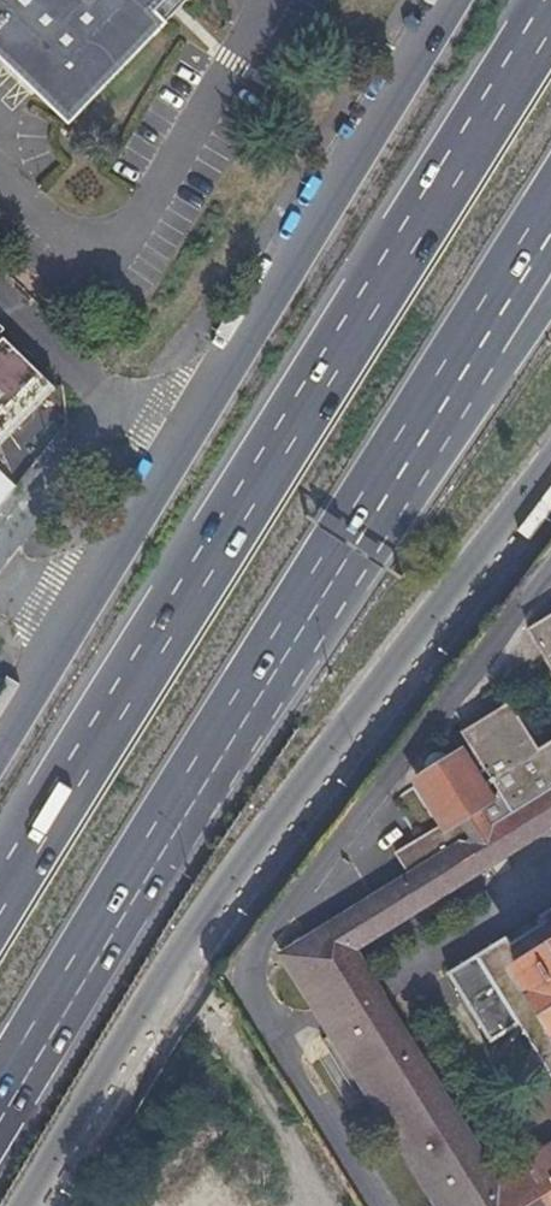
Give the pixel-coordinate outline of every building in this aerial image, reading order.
[(66,124),(186,0),(0,0),(0,61),(66,124)] [(58,393),(1,338),(0,339),(0,453),(58,393)] [(525,627),(550,669),(550,612),(525,627)] [(284,954),(351,949),(550,824),(550,740),(535,750),(508,702),(461,732),(483,767),(472,774),(459,752),(444,761),(443,761),(443,760),(442,760),(441,759),(440,758),(438,757),(436,757),(435,757),(434,757),(433,758),(432,758),(431,758),(430,759),(429,760),(428,761),(427,762),(427,763),(427,764),(426,765),(426,766),(426,767),(426,768),(427,769),(427,770),(427,771),(414,779),(440,823),(392,852),(408,878),(284,954)] [(543,900),(545,906),(512,927),(508,922),(448,958),(471,996),(491,1029),(520,1012),(550,1063),(550,895),(543,900)] [(284,954),(440,1205),(550,1205),(550,1142),(525,1158),(529,1164),(496,1184),(405,1037),(351,949),(284,954)]
